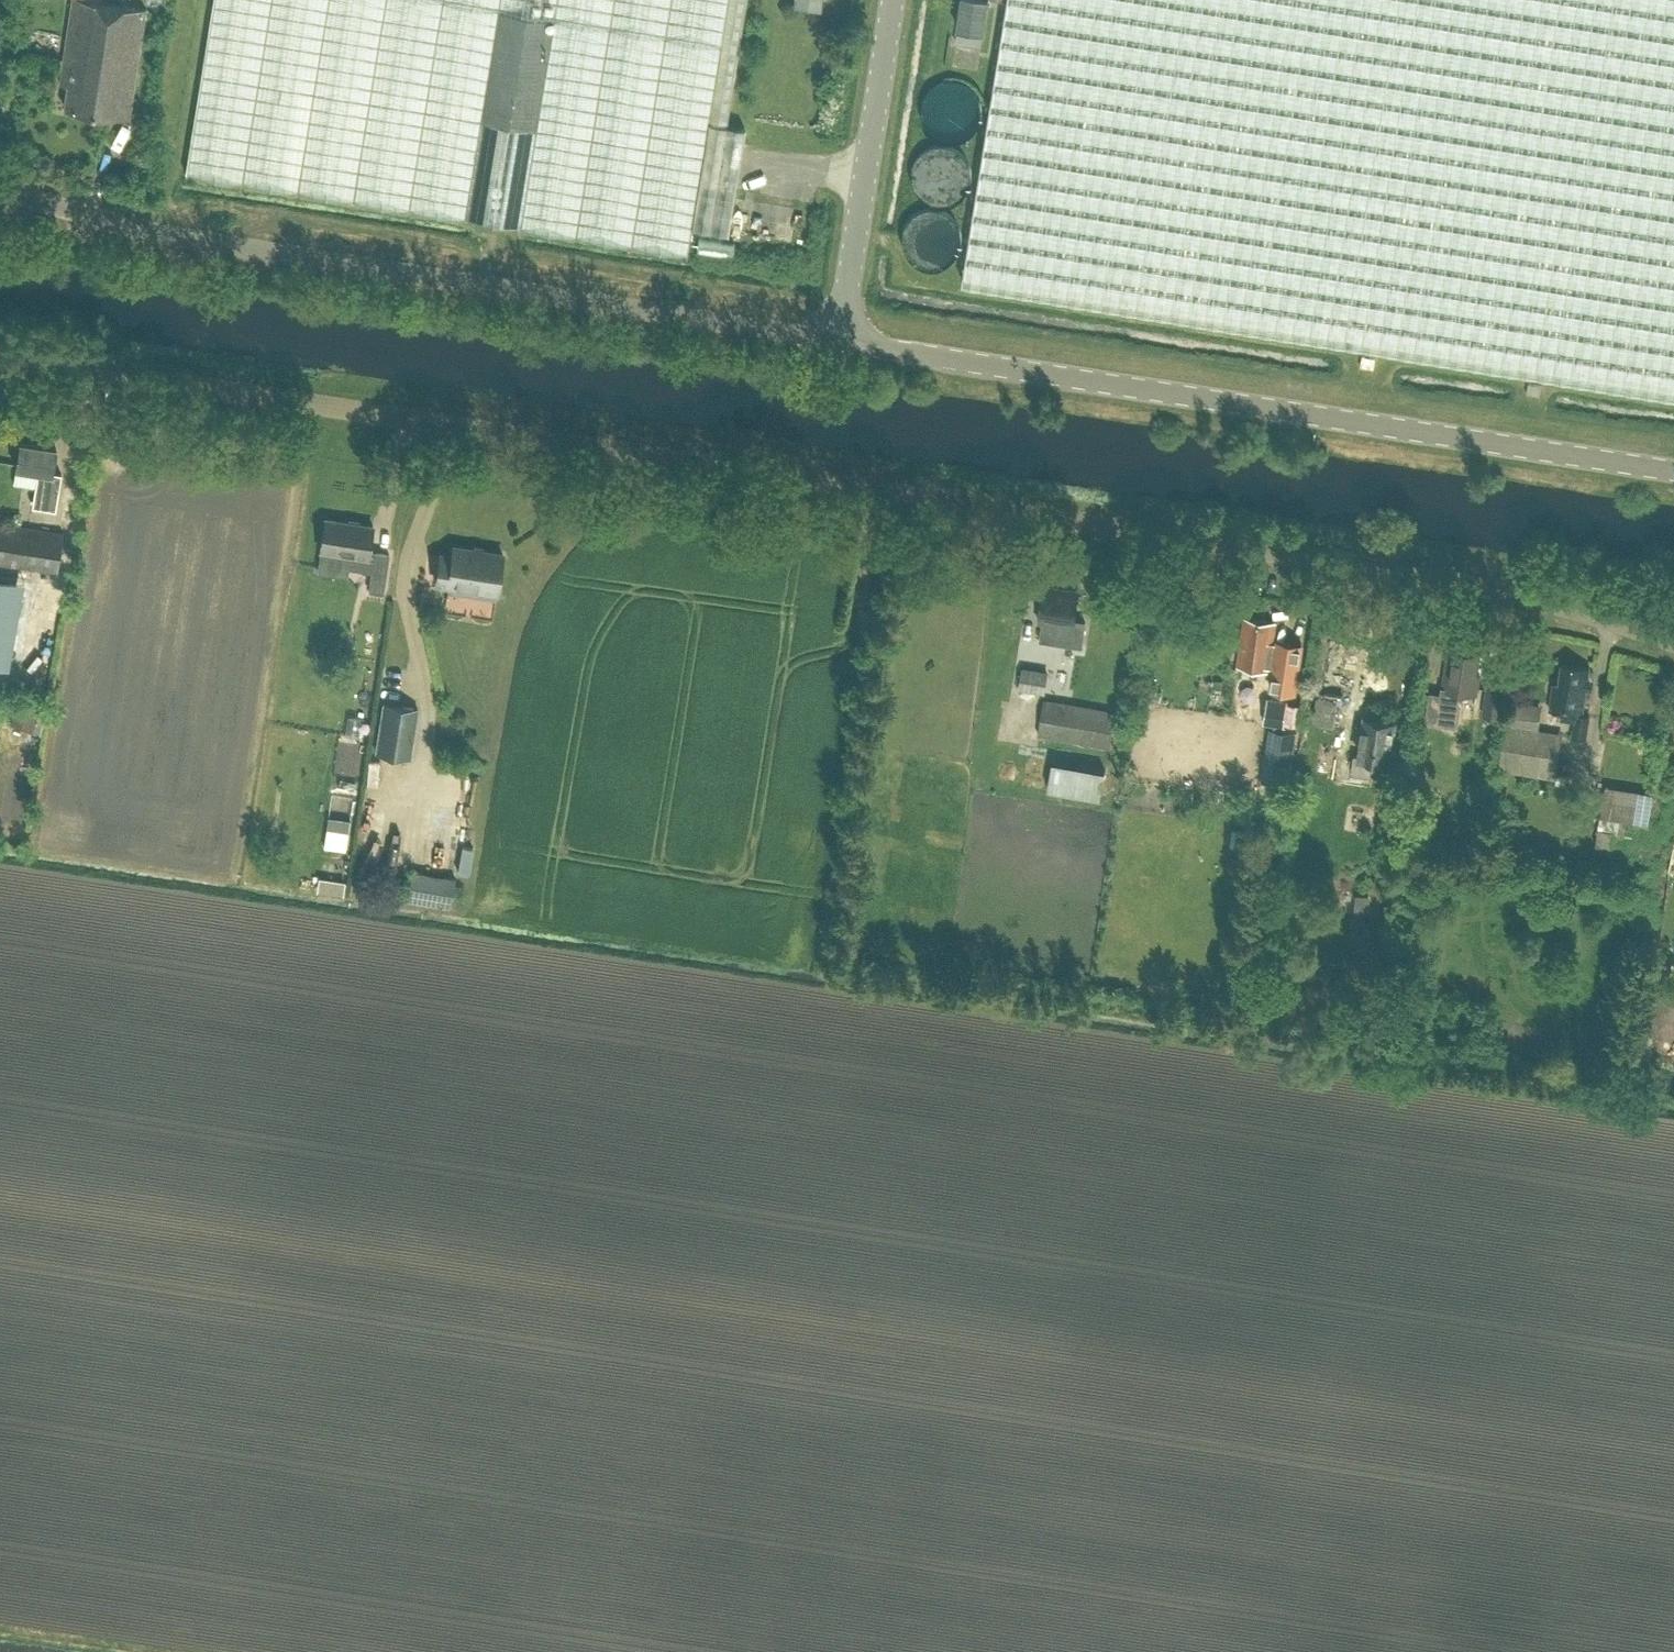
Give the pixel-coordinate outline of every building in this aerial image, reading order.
[(60,84),(67,85),(64,106),(128,116),(145,8),(102,1),(102,0),(73,0),(60,84)] [(208,39),(197,111),(187,171),(688,252),(692,227),(728,232),(733,197),(745,126),(726,123),(746,0),(215,0),(208,39)] [(955,43),(981,47),(982,40),(984,26),(985,26),(989,0),(962,0),(958,22),(959,22),(957,36),(955,43)] [(963,281),(1673,395),(1673,0),(1008,0),(963,281)] [(33,503),(54,507),(60,472),(53,471),(57,447),(20,440),(15,466),(38,470),(33,503)] [(384,592),(390,552),(370,549),(374,523),(325,516),(320,550),(350,554),(348,567),(371,570),(371,571),(369,590),(384,592)] [(63,531),(0,521),(0,561),(57,570),(63,531)] [(497,590),(503,553),(454,545),(453,554),(441,553),(437,581),(497,590)] [(1081,645),(1086,621),(1075,619),(1081,589),(1046,583),(1039,619),(1044,619),(1040,638),(1081,645)] [(1246,615),(1238,665),(1241,665),(1267,669),(1270,670),(1270,667),(1275,667),(1271,687),(1295,691),(1303,644),(1279,640),(1279,641),(1274,641),(1278,621),(1246,615)] [(1477,692),(1480,673),(1477,673),(1480,652),(1449,647),(1441,693),(1432,691),(1428,716),(1446,718),(1448,706),(1459,708),(1462,689),(1477,692)] [(1584,713),(1591,666),(1563,662),(1559,683),(1554,682),(1550,708),(1562,710),(1560,719),(1570,720),(1571,712),(1584,713)] [(1045,692),(1049,671),(1023,666),(1019,688),(1045,692)] [(1503,716),(1509,678),(1489,675),(1483,714),(1503,716)] [(42,716),(49,694),(38,690),(31,713),(42,716)] [(1112,746),(1118,709),(1045,697),(1038,733),(1112,746)] [(1265,721),(1288,725),(1292,701),(1268,697),(1265,721)] [(1506,725),(1500,763),(1515,764),(1513,775),(1544,778),(1543,783),(1559,785),(1563,751),(1566,731),(1524,725),(1526,703),(1509,701),(1506,725)] [(410,757),(418,708),(382,702),(375,752),(410,757)] [(1391,760),(1397,720),(1366,716),(1360,753),(1355,752),(1352,770),(1371,773),(1374,757),(1391,760)] [(1274,728),(1266,780),(1289,783),(1296,731),(1274,728)] [(1107,769),(1054,761),(1050,786),(1103,794),(1107,769)] [(1654,794),(1642,791),(1637,809),(1649,813),(1654,794)] [(1625,825),(1627,813),(1606,810),(1605,822),(1625,825)] [(329,819),(326,839),(348,842),(351,822),(329,819)] [(423,902),(427,875),(413,873),(409,899),(423,902)] [(454,880),(441,878),(436,904),(450,906),(454,880)]
